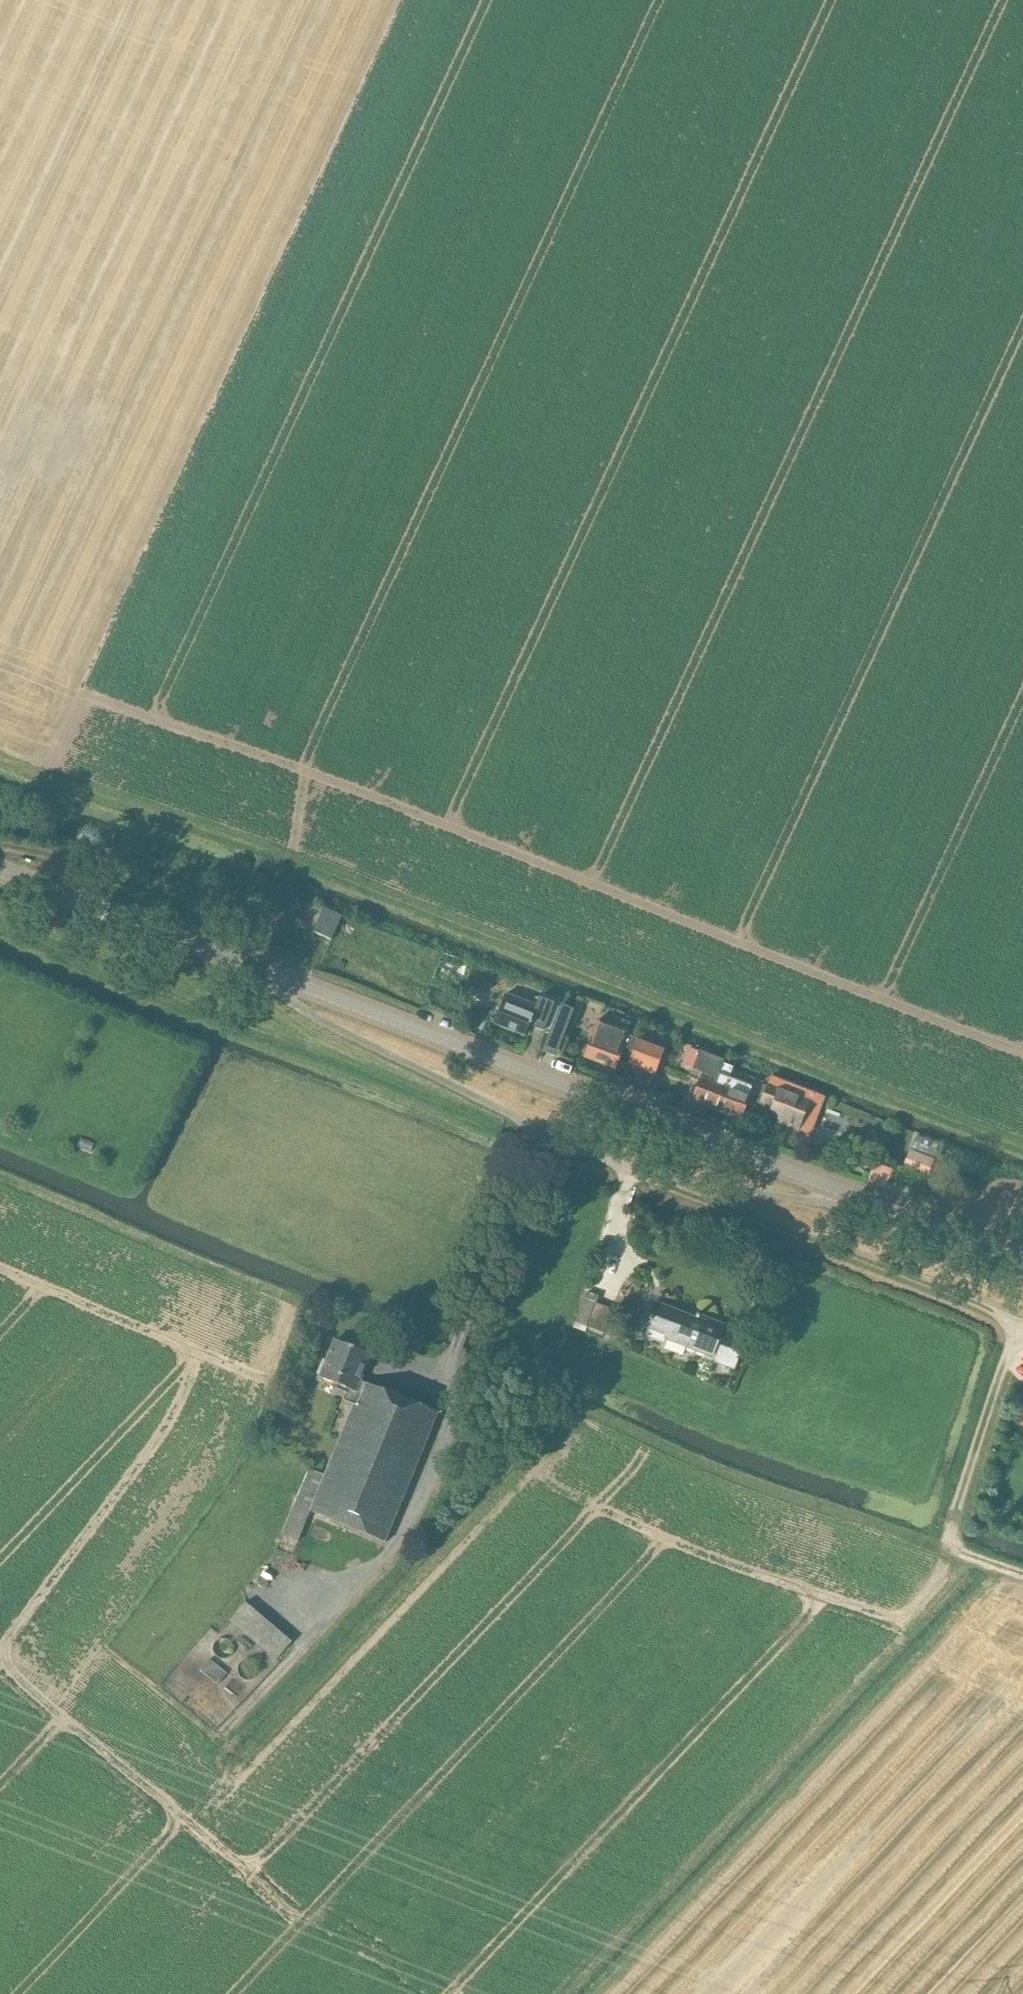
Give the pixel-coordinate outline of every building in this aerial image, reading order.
[(332,941),(343,917),(324,909),(313,932),(332,941)] [(536,1007),(504,997),(495,1026),(527,1037),(531,1025),(545,1030),(554,1004),(539,998),(536,1007)] [(560,1006),(549,1034),(563,1039),(573,1010),(560,1006)] [(627,1038),(597,1026),(593,1037),(592,1037),(583,1058),(616,1070),(627,1038)] [(656,1075),(665,1051),(638,1041),(629,1064),(656,1075)] [(715,1086),(718,1077),(724,1062),(700,1052),(694,1069),(703,1072),(692,1099),(723,1111),(730,1091),(715,1086)] [(813,1125),(825,1096),(817,1093),(767,1075),(764,1083),(767,1085),(759,1106),(771,1111),(768,1118),(798,1131),(802,1121),(813,1125)] [(730,1091),(723,1111),(742,1118),(750,1098),(746,1097),(748,1089),(718,1077),(715,1086),(730,1091)] [(925,1179),(927,1175),(932,1160),(910,1152),(903,1171),(925,1179)] [(933,1164),(928,1176),(940,1181),(945,1169),(933,1164)] [(584,1298),(575,1323),(583,1326),(586,1327),(595,1302),(592,1301),(584,1298)] [(613,1309),(595,1302),(586,1327),(604,1333),(613,1309)] [(699,1319),(656,1303),(646,1329),(666,1337),(664,1340),(712,1358),(724,1325),(700,1316),(699,1319)] [(734,1369),(746,1337),(727,1330),(715,1362),(734,1369)] [(360,1382),(371,1354),(335,1340),(326,1362),(322,1360),(317,1375),(321,1376),(320,1378),(338,1386),(337,1389),(347,1393),(344,1401),(354,1405),(325,1476),(310,1469),(303,1487),(302,1487),(281,1536),(298,1541),(310,1511),(384,1542),(437,1413),(360,1382)] [(276,1661),(292,1643),(245,1603),(230,1621),(276,1661)] [(218,1686),(227,1674),(209,1660),(200,1672),(218,1686)]
